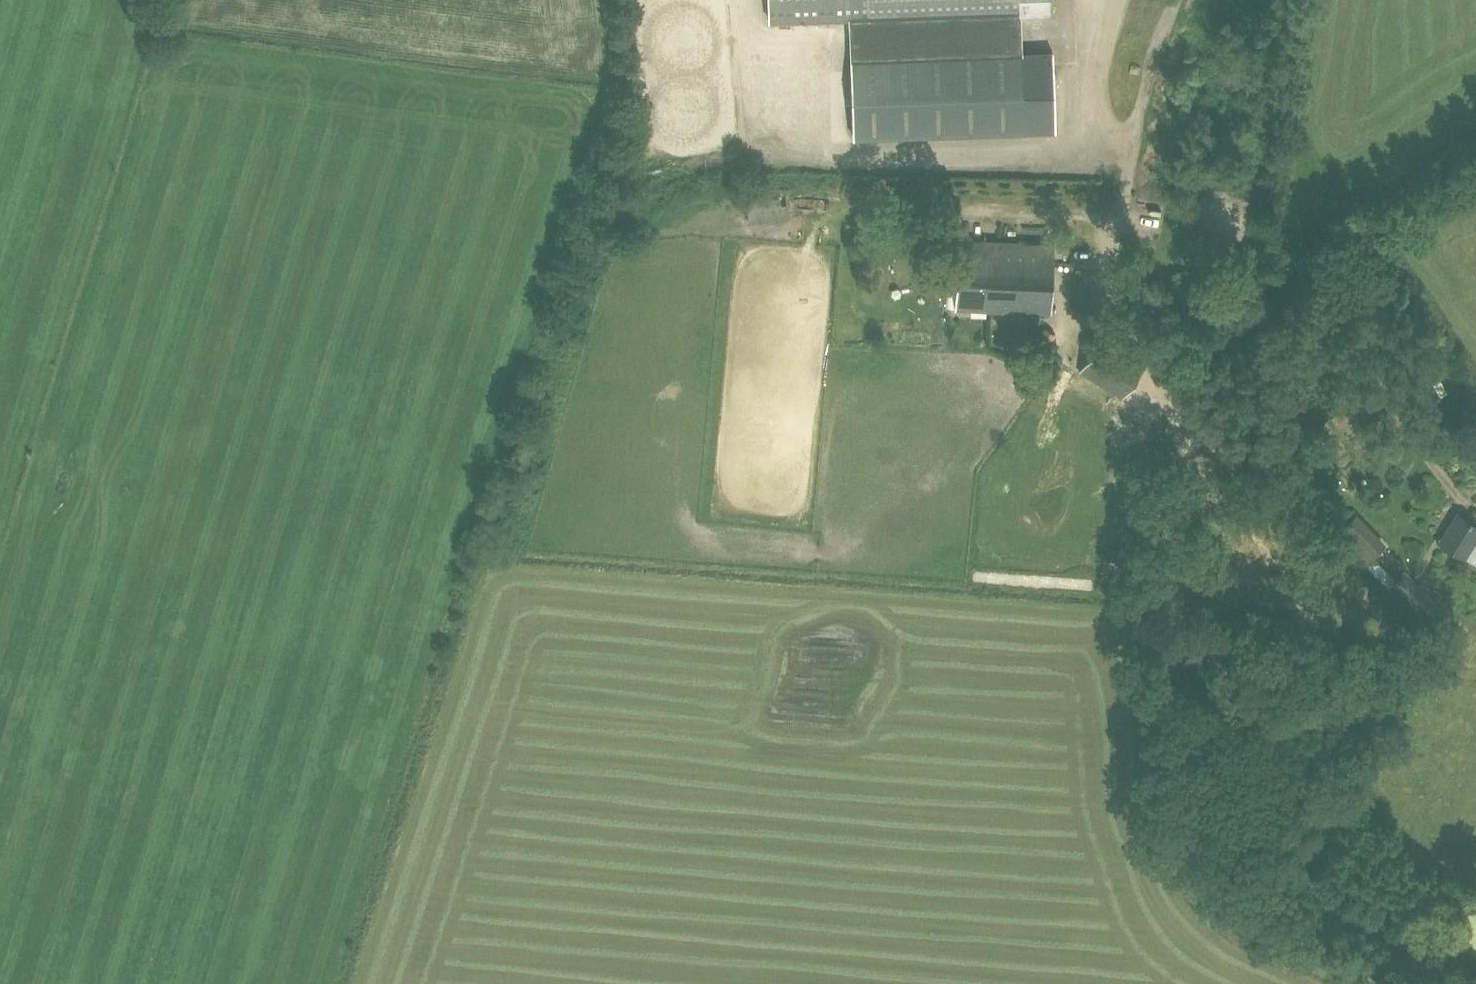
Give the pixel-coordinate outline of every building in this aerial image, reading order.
[(768,21),(850,18),(855,137),(1056,130),(1053,51),(1022,52),(1021,12),(1051,11),(1051,0),(767,0),(768,21)] [(962,240),(960,290),(976,290),(975,309),(1051,312),(1055,244),(962,240)] [(1057,334),(1044,328),(1034,346),(1047,354),(1057,334)] [(1124,397),(1149,357),(1105,330),(1080,370),(1124,397)] [(1355,512),(1348,519),(1336,531),(1366,563),(1385,544),(1355,512)] [(1475,534),(1475,524),(1461,515),(1443,544),(1462,556),(1475,534)] [(1435,629),(1450,611),(1394,559),(1379,573),(1435,629)]
